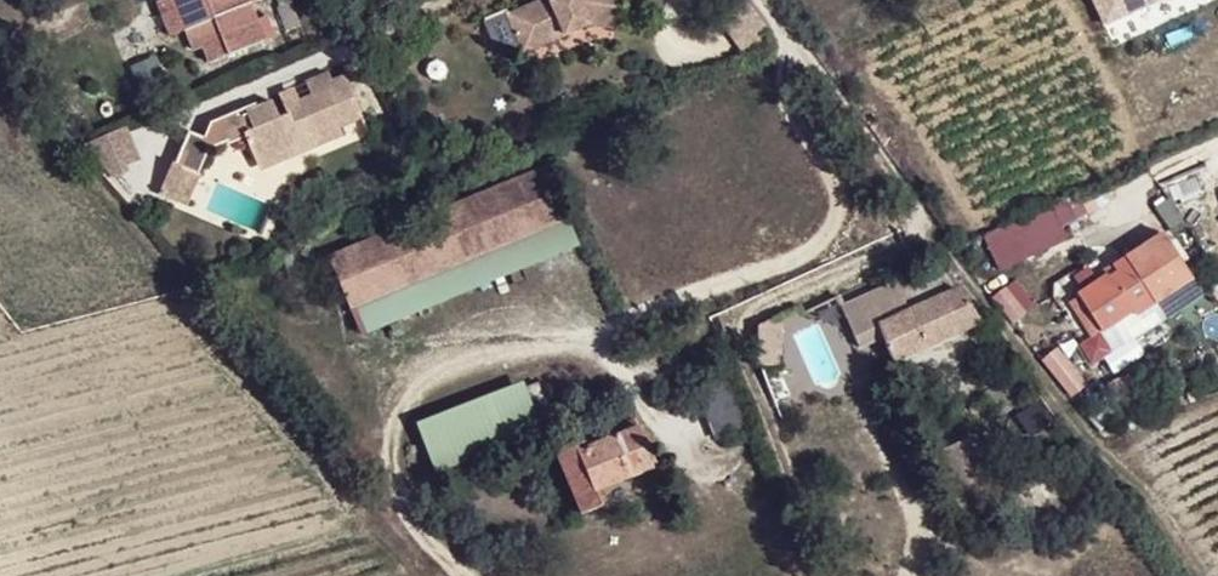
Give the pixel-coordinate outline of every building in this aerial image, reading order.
[(190,26),(181,0),(163,0),(174,32),(190,26)] [(190,26),(216,16),(222,33),(202,41),(208,61),(262,40),(248,4),(257,1),(256,0),(181,0),(190,26)] [(520,41),(562,23),(566,31),(591,20),(612,22),(616,0),(536,0),(508,12),(520,41)] [(1105,20),(1149,0),(1096,0),(1105,20)] [(299,24),(293,5),(291,1),(279,5),(289,30),(300,27),(299,24)] [(302,2),(293,5),(299,24),(310,20),(302,2)] [(562,23),(520,41),(524,50),(566,31),(562,23)] [(330,82),(326,72),(304,81),(310,95),(282,107),(285,114),(277,117),(270,101),(255,107),(253,103),(208,122),(201,141),(187,131),(168,161),(189,174),(207,148),(242,133),(250,153),(275,163),(279,152),(299,143),(302,151),(341,135),(338,126),(361,116),(344,77),(330,82)] [(310,95),(304,81),(276,93),(282,107),(310,95)] [(132,159),(117,129),(87,142),(103,174),(132,159)] [(275,163),(302,151),(299,143),(279,152),(275,163)] [(396,227),(322,259),(343,305),(600,197),(580,148),(501,182),(504,187),(398,233),(396,227)] [(258,170),(275,163),(250,153),(258,170)] [(165,159),(147,188),(173,204),(191,176),(189,174),(168,161),(165,159)] [(1163,232),(1115,263),(1119,270),(1105,278),(1102,274),(1075,291),(1099,330),(1125,313),(1128,317),(1192,279),(1163,232)] [(1119,270),(1115,263),(1113,262),(1100,269),(1102,274),(1105,278),(1119,270)] [(888,358),(975,317),(955,288),(940,293),(929,273),(847,306),(856,327),(872,320),(888,358)] [(826,329),(837,325),(832,313),(820,318),(826,329)] [(758,324),(757,367),(780,368),(781,325),(758,324)] [(418,420),(430,464),(539,434),(527,390),(418,420)] [(628,425),(646,469),(657,465),(637,421),(628,425)] [(596,490),(646,469),(628,425),(558,455),(583,512),(603,504),(596,490)]
